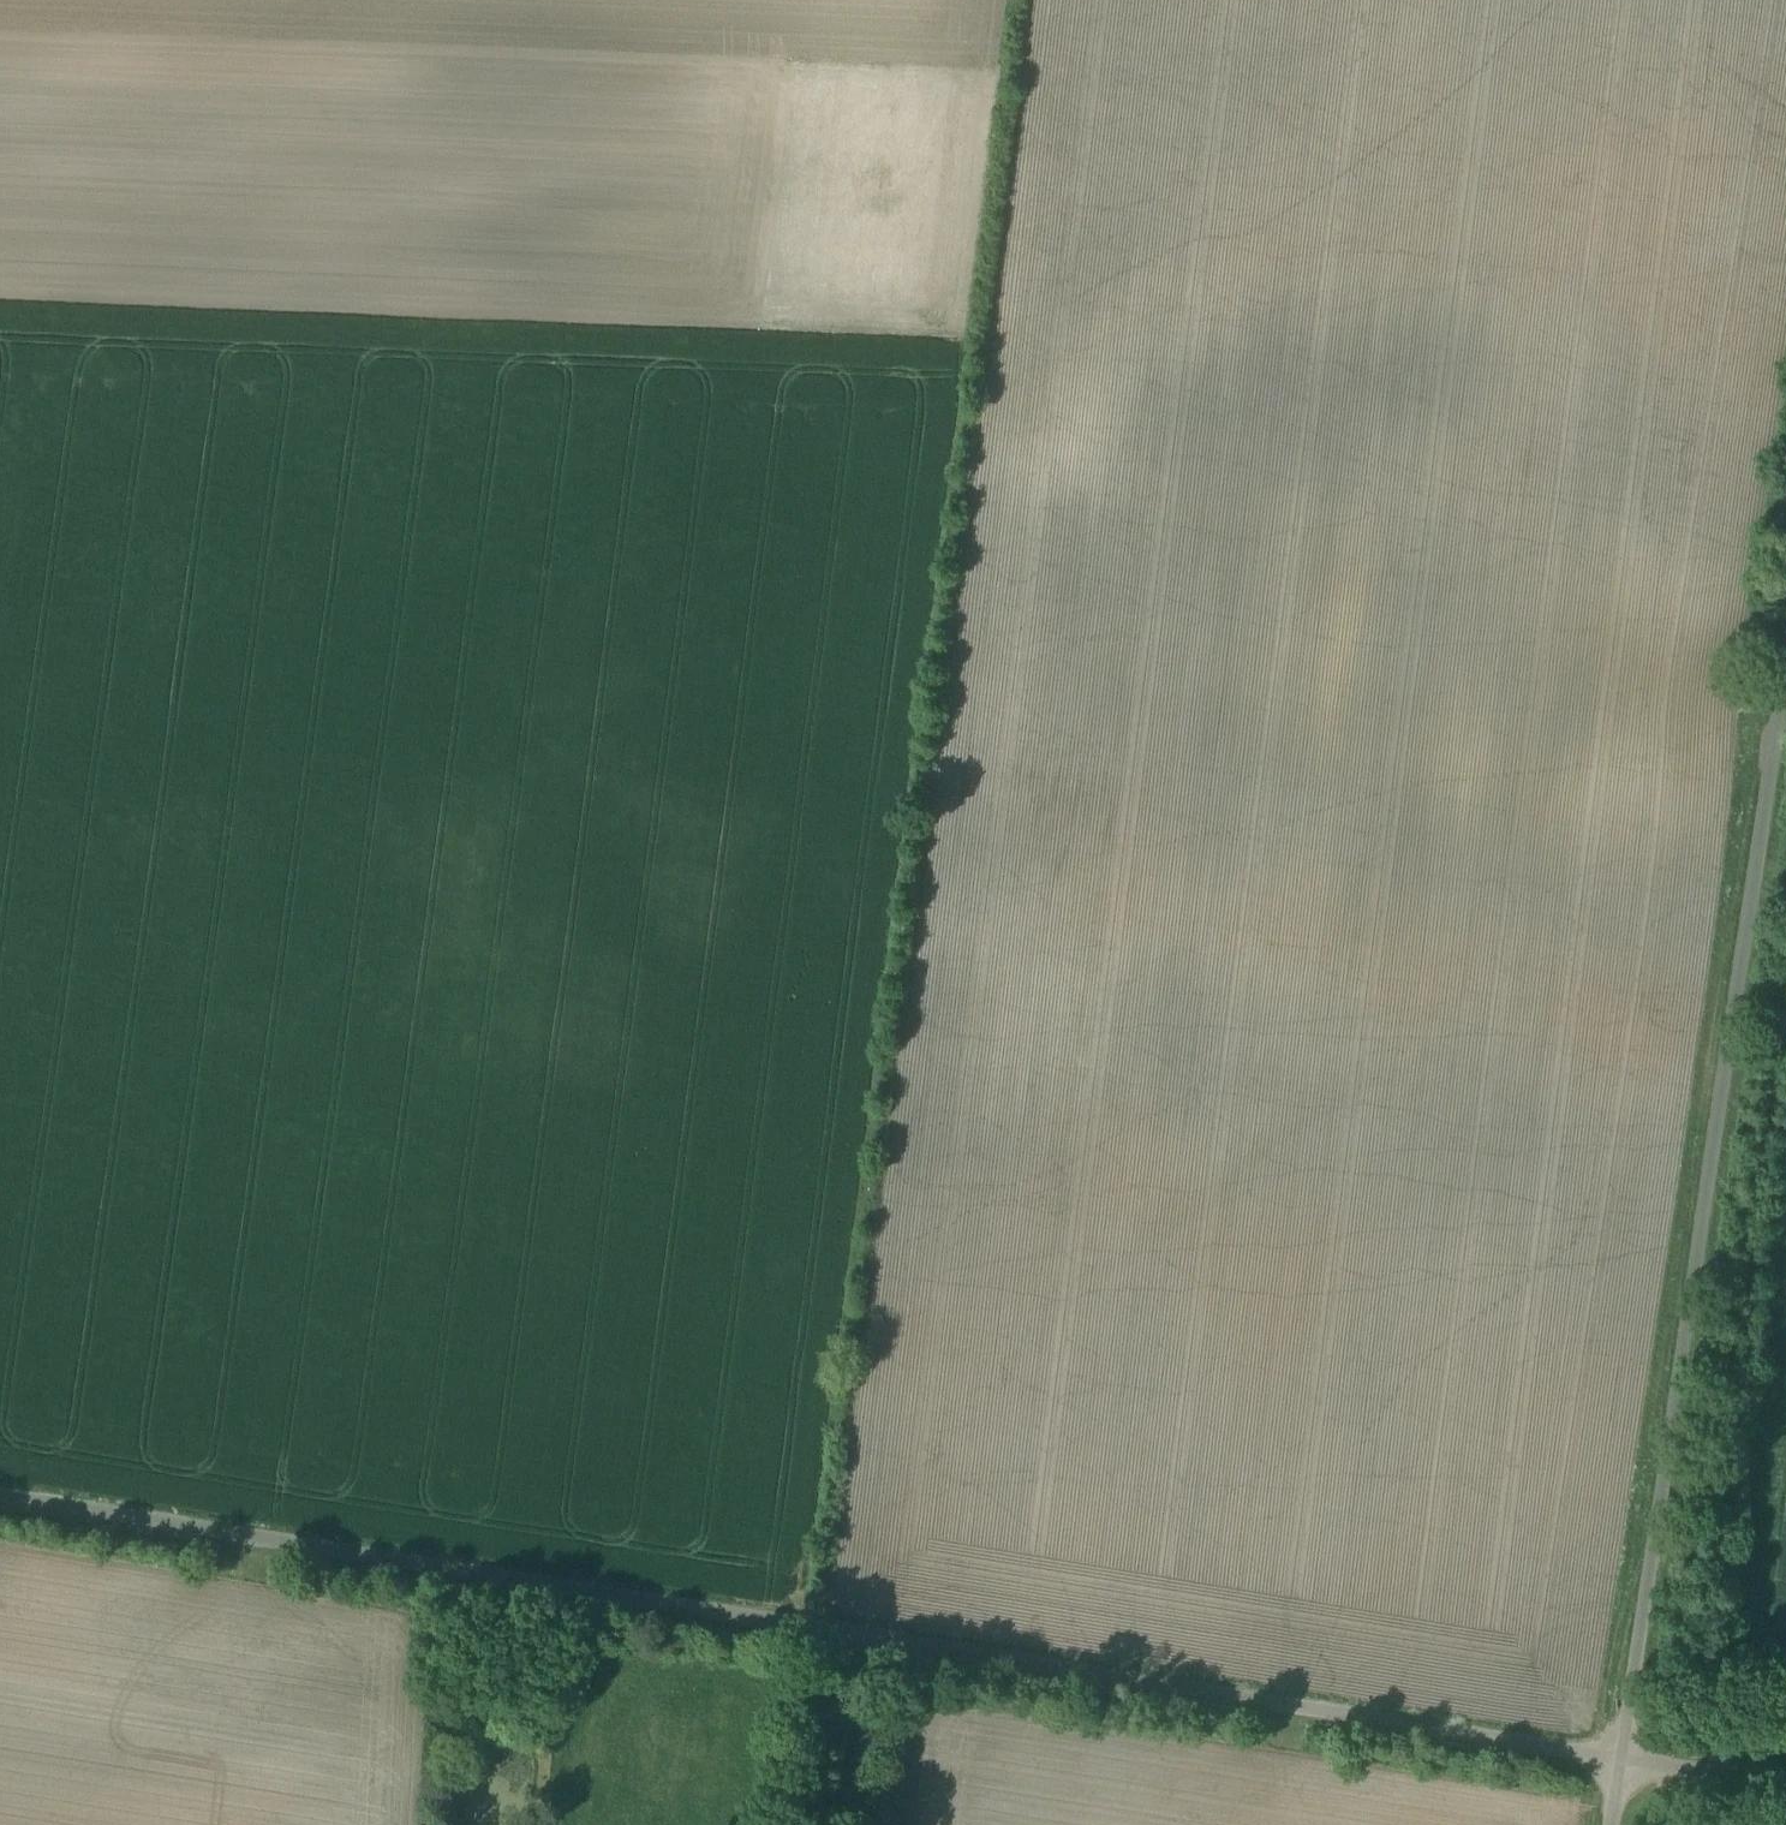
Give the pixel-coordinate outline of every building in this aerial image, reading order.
[(893,1146),(885,1145),(883,1159),(893,1160),(895,1146),(893,1146)]
